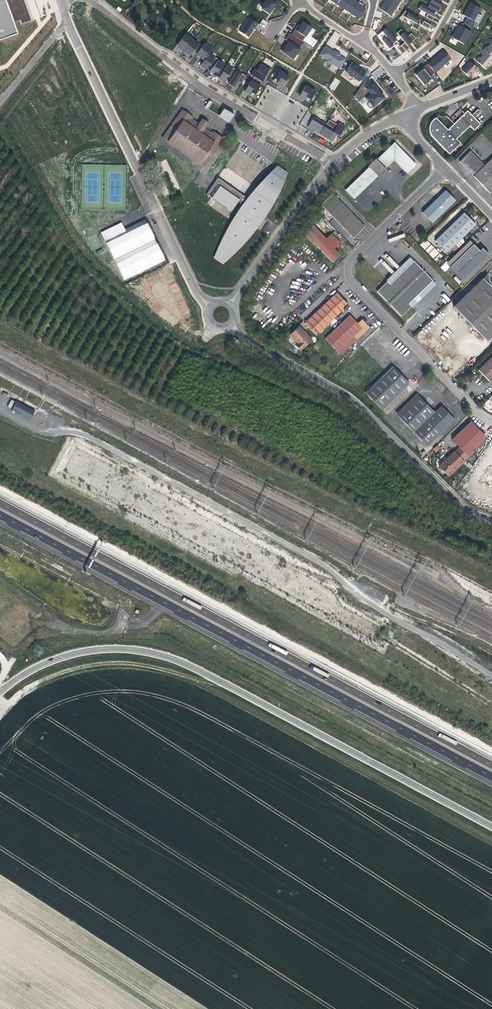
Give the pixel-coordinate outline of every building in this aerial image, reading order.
[(13,23),(5,0),(0,0),(0,40),(17,33),(13,23)] [(13,23),(19,21),(21,25),(29,22),(21,0),(5,0),(13,23)] [(29,22),(33,20),(26,0),(21,0),(29,22)] [(271,0),(266,0),(261,7),(262,9),(269,14),(271,10),(272,11),(273,8),(274,7),(276,3),(271,0)] [(363,5),(359,2),(358,3),(355,1),(355,0),(330,0),(337,4),(337,3),(345,7),(344,9),(351,14),(352,13),(360,17),(366,8),(362,6),(363,5)] [(401,0),(385,0),(384,1),(386,3),(384,6),(382,5),(379,9),(390,16),(401,0)] [(439,8),(430,2),(427,7),(421,3),(418,8),(427,14),(425,17),(432,21),(434,17),(432,16),(433,14),(435,12),(437,13),(439,8)] [(480,8),(470,2),(466,10),(463,15),(467,17),(463,23),(472,28),(475,22),(477,23),(481,16),(477,13),(480,8)] [(405,11),(401,15),(413,22),(411,27),(417,30),(418,27),(420,25),(416,23),(419,18),(405,11)] [(239,31),(248,37),(253,29),(255,26),(257,23),(249,18),(239,31)] [(296,26),(291,34),(302,41),(311,28),(303,22),(300,26),(299,28),(296,26)] [(471,32),(458,25),(456,28),(457,29),(455,33),(454,32),(451,37),(464,44),(471,32)] [(396,40),(386,28),(382,31),(386,37),(382,40),(389,49),(393,45),(392,43),(396,40)] [(415,38),(411,33),(407,36),(401,29),(396,33),(404,42),(401,45),(406,51),(409,48),(407,45),(410,43),(415,38)] [(335,31),(327,44),(333,48),(341,35),(335,31)] [(281,51),(289,56),(292,52),(296,54),(304,43),(302,41),(291,34),(289,33),(285,39),(289,42),(287,44),(285,47),(284,46),(281,51)] [(245,77),(241,74),(236,71),(231,69),(218,61),(214,58),(209,54),(213,49),(205,43),(203,46),(202,47),(198,44),(185,34),(177,45),(180,47),(180,48),(183,51),(189,56),(193,51),(195,53),(200,57),(200,58),(202,59),(204,61),(200,65),(206,69),(209,65),(211,66),(212,68),(209,72),(214,74),(213,75),(223,80),(224,81),(227,77),(231,79),(229,83),(234,86),(237,82),(241,84),(245,77)] [(483,50),(491,58),(491,40),(490,38),(487,42),(490,44),(487,47),(486,47),(483,50)] [(401,45),(397,48),(402,54),(406,51),(401,45)] [(338,53),(336,51),(335,53),(334,52),(325,46),(319,55),(326,60),(325,61),(331,65),(332,64),(339,69),(345,59),(339,56),(340,54),(338,53)] [(483,50),(482,49),(479,52),(483,55),(480,58),(479,57),(476,61),(485,69),(490,64),(491,61),(491,58),(483,50)] [(435,57),(427,64),(435,73),(451,59),(443,51),(435,57)] [(372,57),(366,64),(369,67),(376,61),(372,57)] [(356,66),(352,62),(345,71),(359,81),(365,73),(358,68),(356,67),(356,66)] [(478,69),(470,62),(462,70),(469,77),(472,73),(474,71),(475,72),(478,69)] [(251,80),(244,91),(253,97),(257,91),(262,81),(270,69),(260,63),(256,70),(254,69),(251,75),(254,77),(255,78),(253,81),(252,81),(251,80)] [(435,73),(427,64),(422,68),(423,69),(424,70),(422,72),(420,71),(420,69),(414,74),(423,85),(427,82),(429,85),(434,82),(430,77),(435,73)] [(289,76),(279,70),(273,81),(278,84),(282,86),(289,76)] [(335,90),(340,81),(335,78),(329,87),(335,90)] [(367,78),(354,96),(358,101),(364,97),(369,102),(367,103),(367,105),(369,108),(371,108),(382,99),(379,95),(380,93),(372,83),(371,84),(367,78)] [(305,85),(299,96),(303,98),(309,102),(315,91),(305,85)] [(232,117),(234,115),(224,108),(219,116),(229,122),(232,117)] [(204,167),(224,139),(213,131),(212,133),(205,128),(209,123),(208,122),(207,124),(202,121),(203,119),(202,118),(199,124),(192,119),(193,117),(182,109),(162,138),(204,167)] [(456,139),(470,126),(474,130),(480,124),(467,110),(459,118),(447,130),(435,118),(433,119),(431,121),(430,124),(429,127),(429,130),(429,132),(430,134),(432,137),(449,154),(460,143),(456,139)] [(336,127),(327,122),(326,124),(318,119),(316,122),(312,120),(307,127),(326,137),(332,141),(336,134),(339,136),(345,126),(338,123),(337,124),(336,127)] [(377,175),(384,168),(385,169),(394,160),(407,173),(416,165),(394,142),(376,160),(375,158),(367,166),(368,167),(345,190),(354,199),(377,176),(377,175)] [(459,161),(473,176),(484,165),(470,151),(459,161)] [(473,176),(480,184),(489,193),(491,191),(491,158),(484,165),(473,176)] [(262,215),(277,192),(274,190),(286,173),(276,167),(263,186),(260,191),(258,189),(250,200),(247,198),(218,178),(206,194),(231,211),(238,201),(242,204),(245,206),(229,230),(231,232),(216,253),(226,260),(239,241),(242,243),(260,216),(258,214),(259,213),(262,215)] [(263,186),(276,167),(271,171),(264,178),(258,184),(252,191),(247,198),(250,200),(258,189),(260,191),(263,186)] [(382,173),(386,170),(385,169),(384,168),(377,175),(377,176),(378,177),(382,173)] [(229,230),(245,206),(242,204),(237,212),(232,219),(228,227),(224,235),(220,243),(216,253),(214,258),(223,264),(226,261),(235,253),(241,247),(247,240),(253,233),(258,226),(263,219),(268,212),(272,204),(276,196),(280,189),(284,180),(286,173),(274,190),(277,192),(262,215),(259,213),(258,214),(260,216),(242,243),(239,241),(226,260),(216,253),(231,232),(229,230)] [(432,223),(455,200),(445,190),(433,202),(422,212),(432,223)] [(365,227),(332,194),(320,205),(353,238),(359,233),(365,227)] [(456,243),(461,239),(475,225),(471,220),(464,213),(435,240),(447,252),(452,247),(456,252),(461,247),(456,243)] [(155,241),(145,219),(125,229),(121,223),(101,233),(114,260),(124,280),(164,260),(158,248),(155,241)] [(324,240),(311,227),(304,233),(317,247),(324,240)] [(333,249),(340,243),(331,234),(324,240),(317,247),(332,262),(336,258),(335,256),(338,254),(333,249)] [(461,247),(465,243),(461,239),(456,243),(461,247)] [(442,256),(426,240),(420,245),(436,262),(442,256)] [(473,244),(469,240),(445,263),(449,267),(473,244)] [(479,250),(473,244),(449,267),(462,280),(487,256),(480,249),(479,250)] [(489,255),(482,248),(480,249),(487,256),(489,255)] [(389,256),(387,258),(397,268),(399,266),(389,256)] [(390,284),(413,261),(409,257),(386,280),(387,281),(390,284)] [(409,303),(432,280),(413,261),(390,284),(387,281),(377,291),(387,302),(389,304),(390,306),(390,305),(401,316),(411,306),(409,303)] [(488,279),(488,277),(487,275),(487,274),(483,278),(491,286),(490,284),(489,281),(488,279)] [(491,286),(483,278),(453,307),(487,341),(491,336),(491,285),(491,286)] [(412,307),(436,284),(432,280),(409,303),(411,306),(412,307)] [(316,335),(348,305),(336,293),(304,323),(316,335)] [(357,339),(370,327),(362,319),(357,323),(355,321),(349,315),(325,339),(337,351),(353,336),(357,339)] [(300,350),(311,339),(307,335),(306,335),(304,333),(305,332),(299,326),(289,335),(297,344),(296,345),(300,350)] [(478,370),(481,373),(482,372),(484,373),(482,374),(490,382),(491,380),(491,356),(478,370)] [(382,409),(409,383),(402,376),(392,366),(365,392),(382,409)] [(398,416),(419,396),(416,394),(396,414),(398,416)] [(427,446),(454,419),(441,406),(437,410),(436,411),(433,411),(433,410),(432,410),(419,396),(398,416),(427,446)] [(489,410),(491,407),(491,401),(490,399),(484,404),(489,410)] [(35,413),(16,402),(11,412),(30,422),(35,413)] [(460,447),(468,456),(469,456),(473,452),(471,450),(485,437),(478,429),(470,421),(452,439),(460,447)] [(463,461),(468,456),(460,447),(455,452),(454,451),(439,466),(448,476),(463,461)]
